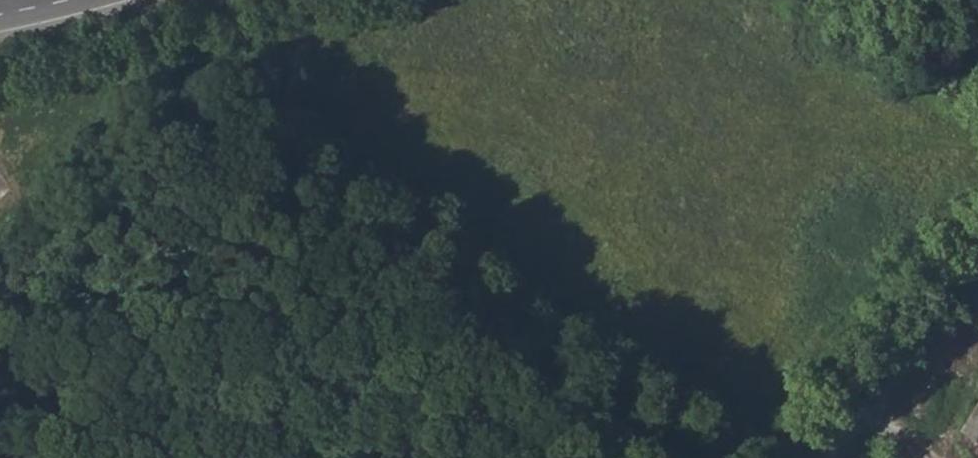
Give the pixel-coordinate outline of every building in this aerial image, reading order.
[(977,452),(977,407),(963,430),(966,433),(960,441),(977,452)]
